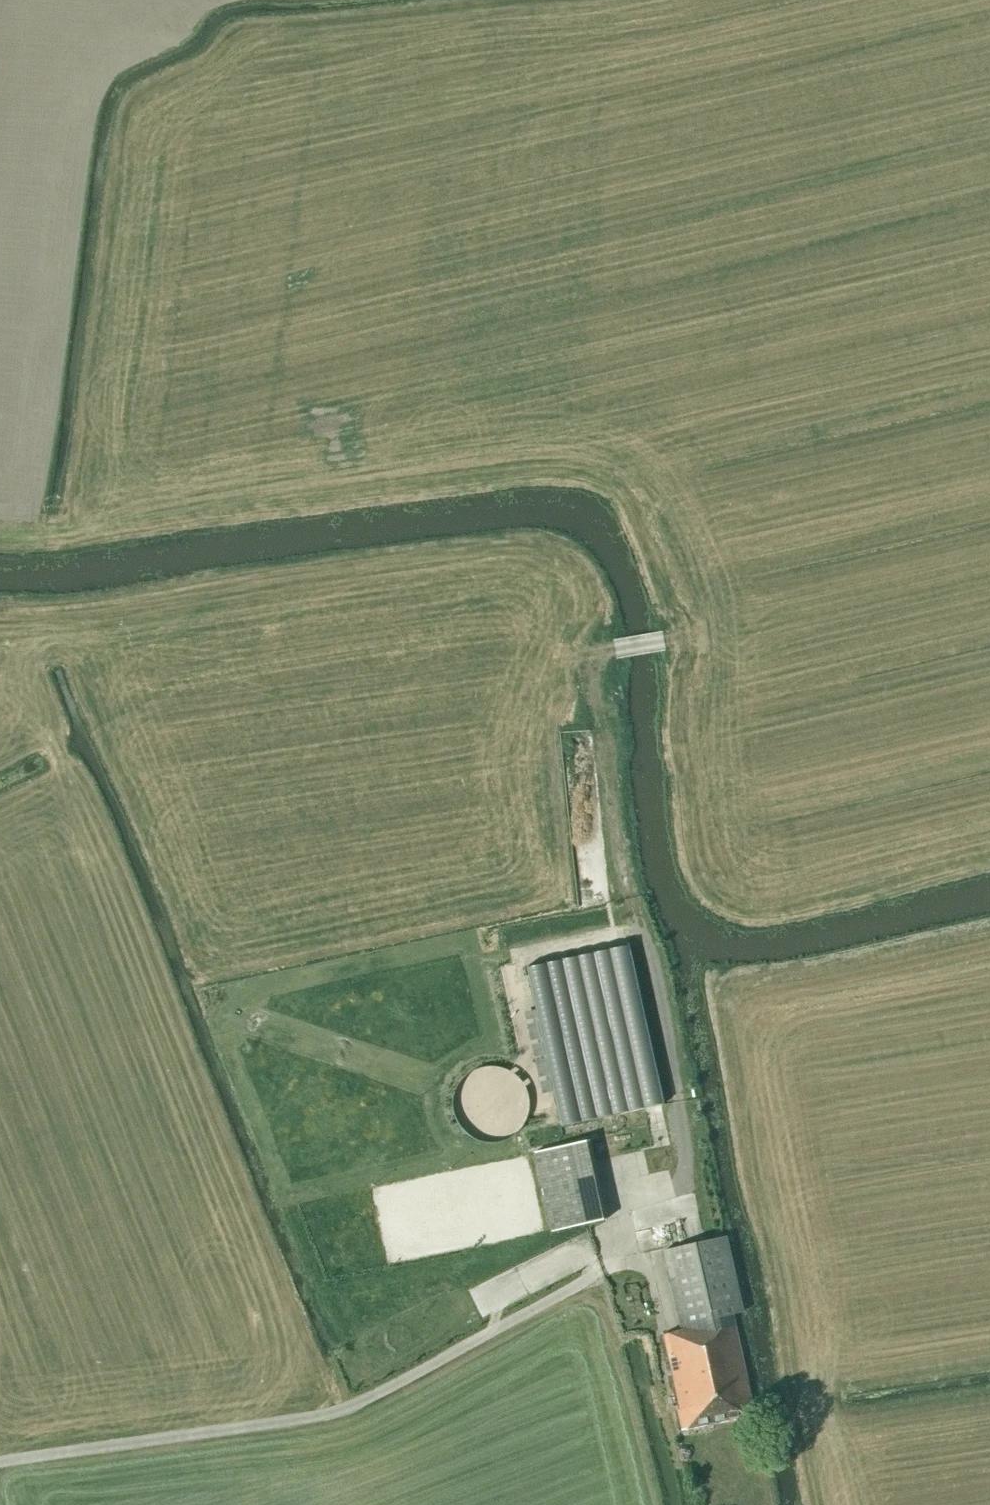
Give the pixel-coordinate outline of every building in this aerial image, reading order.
[(562,1128),(663,1105),(628,947),(527,969),(562,1128)] [(531,1122),(518,1065),(469,1076),(473,1094),(477,1093),(480,1106),(478,1107),(484,1133),(531,1122)] [(606,1220),(589,1142),(534,1153),(551,1232),(606,1220)] [(641,1252),(680,1244),(675,1221),(636,1230),(641,1252)] [(679,1411),(677,1411),(681,1431),(754,1417),(732,1316),(742,1313),(725,1239),(663,1253),(681,1332),(663,1335),(679,1411)] [(498,1310),(489,1283),(471,1289),(480,1315),(498,1310)]
